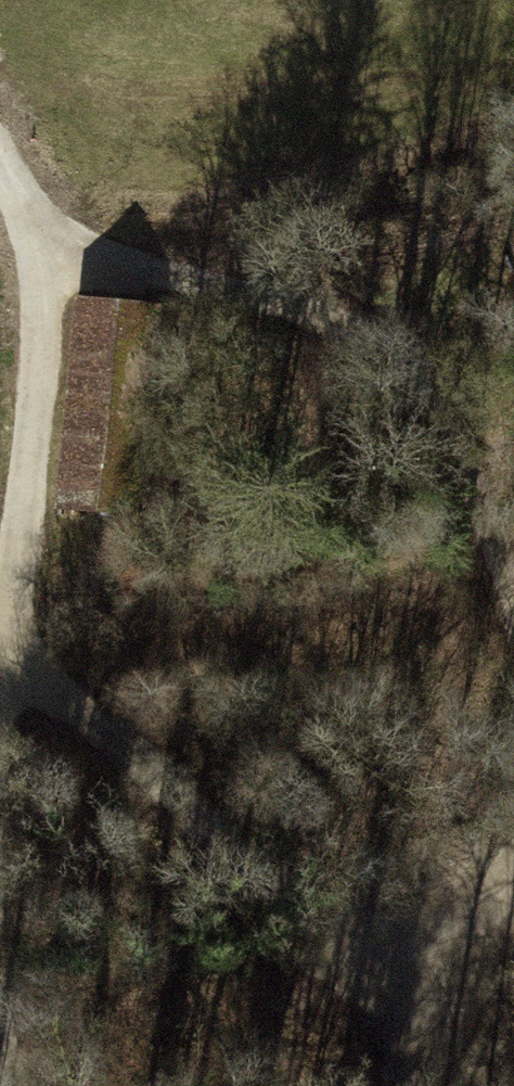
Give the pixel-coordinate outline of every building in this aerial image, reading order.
[(152,302),(78,296),(60,508),(134,514),(152,302)]
